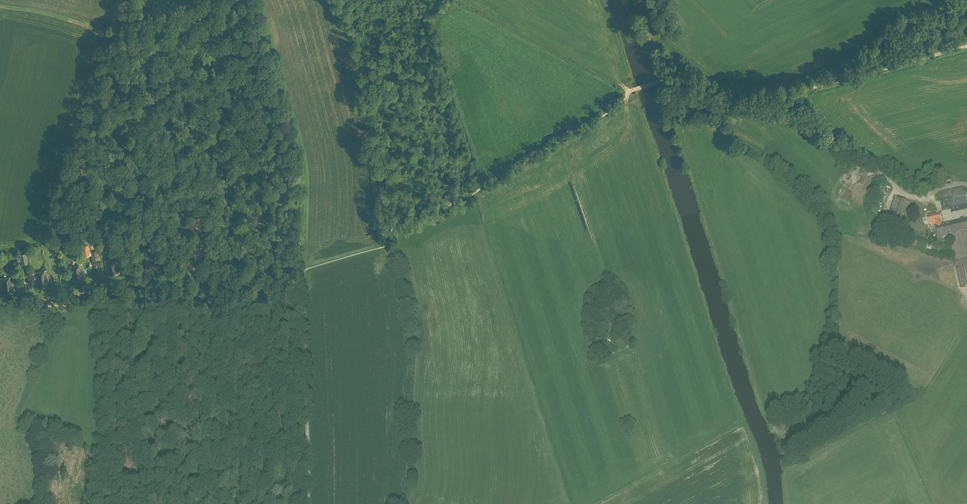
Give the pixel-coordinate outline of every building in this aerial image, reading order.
[(935,195),(939,212),(965,206),(961,189),(935,195)] [(903,227),(909,204),(894,201),(888,223),(903,227)] [(947,238),(953,271),(954,270),(958,288),(966,286),(966,219),(932,225),(935,241),(947,238)] [(80,246),(81,256),(89,255),(88,245),(80,246)] [(91,250),(92,261),(101,260),(99,249),(91,250)] [(17,255),(18,264),(27,263),(26,254),(17,255)] [(113,260),(104,261),(105,276),(115,275),(113,260)] [(79,265),(68,267),(70,282),(80,281),(79,265)] [(43,271),(32,273),(35,290),(45,288),(43,271)] [(1,295),(12,294),(9,277),(0,278),(0,289),(1,295)]
